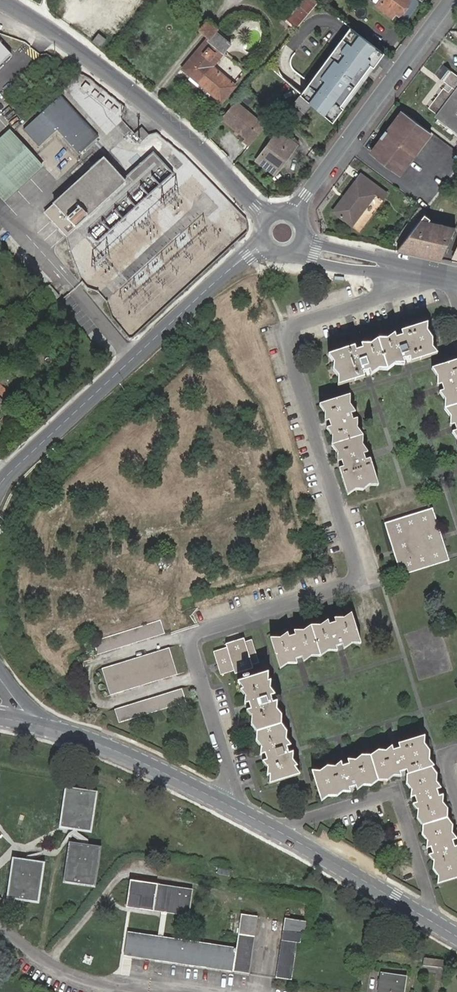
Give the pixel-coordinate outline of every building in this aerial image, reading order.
[(317,0),(304,0),(288,19),(297,26),(305,17),(318,1),(317,0)] [(411,0),(382,0),(378,5),(388,12),(391,8),(400,14),(411,0)] [(384,55),(354,31),(302,97),(332,120),(384,55)] [(105,39),(97,33),(90,42),(98,48),(105,39)] [(212,66),(224,51),(208,38),(183,67),(222,99),(235,84),(212,66)] [(12,55),(0,42),(0,66),(12,55)] [(449,92),(445,89),(443,90),(440,88),(437,93),(440,95),(435,102),(432,100),(428,105),(430,106),(429,109),(439,116),(443,110),(445,111),(436,123),(440,125),(443,122),(450,128),(448,131),(453,135),(455,132),(456,133),(456,74),(443,64),(436,75),(452,87),(455,89),(451,94),(449,92)] [(25,129),(41,146),(57,132),(79,156),(97,140),(60,99),(25,129)] [(236,99),(222,117),(245,136),(243,139),(249,145),(266,124),(236,99)] [(433,133),(404,111),(388,131),(417,153),(433,133)] [(141,127),(134,134),(142,142),(149,135),(141,127)] [(287,146),(290,148),(296,141),(278,128),(256,156),(261,160),(267,153),(276,160),(287,146)] [(399,150),(412,160),(417,153),(388,131),(383,138),(396,147),(399,150)] [(14,134),(12,132),(0,143),(0,198),(3,202),(43,166),(14,134)] [(385,162),(396,147),(383,138),(372,153),(385,162)] [(274,170),(290,148),(287,146),(276,160),(267,153),(261,160),(274,170)] [(385,162),(388,165),(399,150),(396,147),(385,162)] [(401,175),(412,160),(399,150),(388,165),(401,175)] [(104,160),(90,172),(71,190),(45,214),(67,238),(126,184),(122,180),(104,160)] [(335,210),(338,212),(366,176),(363,174),(335,210)] [(366,176),(338,212),(354,224),(377,194),(383,199),(388,193),(366,176)] [(442,259),(446,251),(448,247),(448,246),(451,238),(456,227),(424,220),(401,251),(442,259)] [(359,346),(328,355),(338,385),(370,375),(406,364),(437,354),(428,324),(399,333),(359,346)] [(441,366),(432,369),(438,389),(451,430),(456,447),(456,361),(441,366)] [(8,397),(16,390),(0,374),(0,389),(8,397)] [(8,397),(0,389),(0,406),(8,397)] [(319,404),(349,495),(374,487),(378,485),(369,456),(356,415),(350,395),(342,398),(319,404)] [(385,523),(387,528),(435,513),(433,508),(413,514),(385,523)] [(387,528),(401,570),(449,555),(443,537),(435,513),(387,528)] [(449,555),(401,570),(402,576),(450,560),(449,557),(449,555)] [(332,620),(312,626),(322,656),(342,650),(361,644),(352,614),(332,620)] [(159,622),(92,644),(96,657),(164,635),(159,622)] [(271,639),(280,669),(301,663),(322,656),(312,626),(292,632),(271,639)] [(217,666),(220,676),(258,664),(251,641),(237,646),(212,653),(217,666)] [(101,671),(109,698),(177,677),(168,650),(101,671)] [(262,758),(270,785),(301,775),(268,673),(238,683),(246,707),(262,758)] [(180,690),(114,712),(118,726),(186,704),(180,690)] [(322,802),(403,776),(438,885),(456,879),(456,839),(429,750),(425,736),(396,745),(345,761),(313,771),(322,802)] [(96,792),(67,787),(62,825),(67,826),(91,829),(96,792)] [(86,844),(71,842),(66,880),(95,884),(100,846),(89,845),(86,844)] [(29,860),(15,858),(9,896),(39,900),(44,862),(34,861),(29,860)] [(195,887),(131,878),(127,905),(168,911),(191,914),(195,887)] [(128,931),(125,955),(250,973),(254,948),(259,916),(242,913),(238,945),(237,947),(164,937),(158,936),(128,931)] [(279,952),(276,977),(292,979),(296,955),(298,942),(301,942),(302,933),(305,933),(307,920),(285,917),(279,952)] [(407,976),(382,972),(379,991),(405,991),(407,976)]
